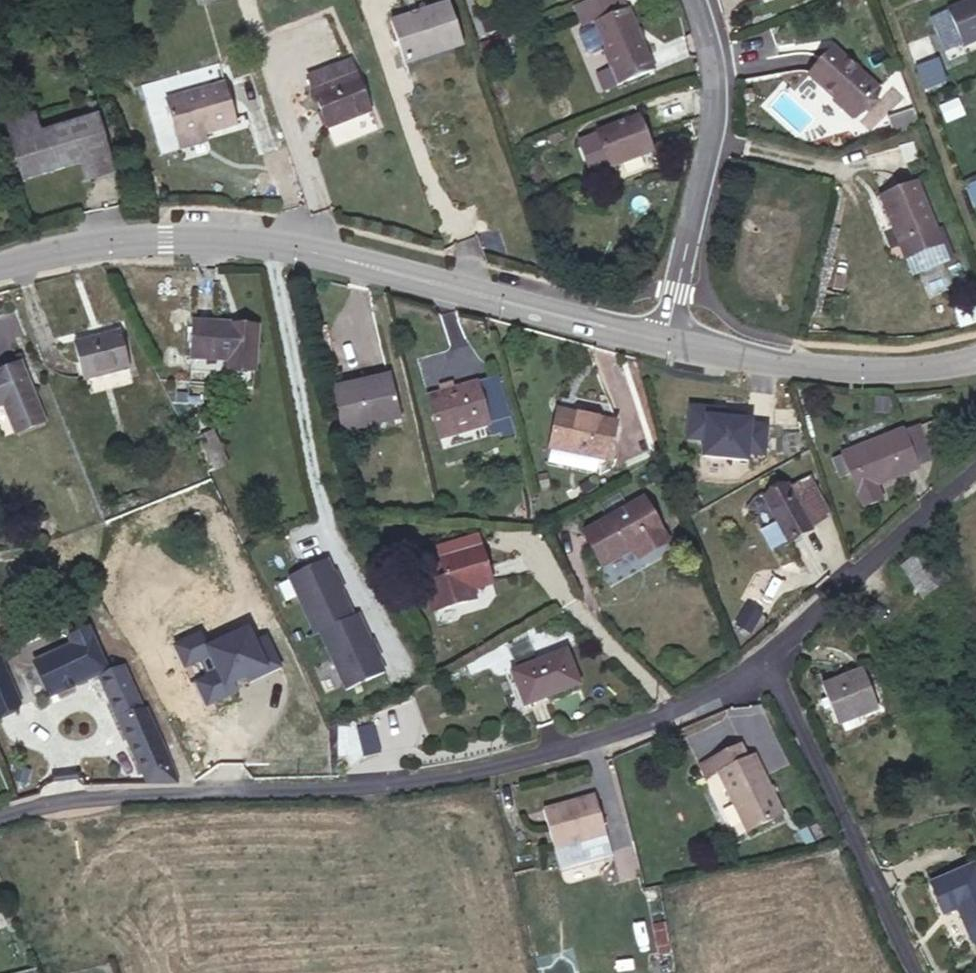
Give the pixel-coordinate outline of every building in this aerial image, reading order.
[(477,37),(483,34),(479,20),(472,0),(464,0),(477,37)] [(576,8),(584,27),(593,23),(625,9),(622,0),(596,0),(576,8)] [(945,12),(962,53),(975,47),(975,0),(971,0),(945,12)] [(463,43),(450,3),(391,23),(405,62),(463,43)] [(604,91),(654,70),(628,7),(625,9),(593,23),(603,47),(612,67),(597,73),(604,91)] [(479,20),(483,34),(497,30),(492,15),(479,20)] [(603,47),(593,25),(581,30),(579,35),(586,50),(591,52),(603,47)] [(879,90),(833,48),(810,75),(855,116),(879,90)] [(332,67),(338,85),(357,77),(350,60),(332,67)] [(307,77),(327,127),(371,109),(357,77),(338,85),(332,67),(307,77)] [(237,124),(225,83),(165,100),(177,140),(206,132),(237,124)] [(115,172),(98,114),(41,132),(35,113),(5,122),(23,180),(80,164),(85,181),(115,172)] [(371,113),(330,129),(336,144),(377,128),(371,113)] [(652,150),(639,115),(596,131),(597,133),(579,140),(590,171),(609,163),(610,166),(652,150)] [(206,132),(177,140),(179,147),(208,140),(206,132)] [(918,159),(912,142),(901,145),(907,162),(918,159)] [(942,243),(917,182),(881,196),(906,258),(942,243)] [(253,370),(256,325),(194,322),(192,358),(228,360),(227,369),(253,370)] [(128,368),(119,331),(73,343),(82,379),(128,368)] [(19,363),(0,371),(0,405),(3,404),(15,433),(43,421),(19,363)] [(400,420),(389,372),(331,386),(342,433),(400,420)] [(502,420),(490,379),(453,390),(441,393),(427,397),(439,438),(502,420)] [(453,390),(451,383),(439,387),(441,393),(453,390)] [(662,391),(660,416),(689,418),(691,393),(662,391)] [(608,460),(616,422),(558,410),(550,448),(608,460)] [(960,434),(952,413),(920,426),(928,447),(960,434)] [(920,426),(919,424),(905,430),(918,464),(933,458),(928,447),(920,426)] [(918,464),(905,430),(904,428),(843,452),(843,454),(834,457),(841,475),(851,472),(864,505),(883,497),(877,483),(904,472),(904,471),(919,465),(918,464)] [(228,461),(214,430),(200,436),(215,467),(228,461)] [(598,487),(593,478),(578,486),(583,495),(598,487)] [(811,529),(787,485),(765,497),(789,541),(811,529)] [(668,541),(644,498),(583,532),(601,564),(633,547),(638,557),(668,541)] [(440,559),(481,547),(478,536),(437,548),(440,559)] [(491,585),(481,547),(440,559),(441,564),(424,569),(437,611),(475,600),(472,590),(491,585)] [(901,562),(919,598),(949,584),(931,547),(901,562)] [(327,560),(289,578),(315,635),(320,633),(354,618),(327,560)] [(354,618),(320,633),(347,691),(385,673),(358,615),(354,618)] [(109,668),(89,625),(69,635),(72,643),(35,661),(51,695),(109,668)] [(525,706),(580,684),(566,649),(511,671),(525,706)] [(0,658),(0,714),(19,706),(0,658)] [(179,780),(145,709),(143,710),(122,666),(99,677),(110,700),(109,701),(148,784),(179,780)] [(877,707),(863,669),(822,685),(827,698),(831,707),(837,723),(841,721),(856,716),(877,707)] [(831,707),(827,698),(821,700),(825,709),(831,707)] [(860,724),(856,716),(841,721),(844,731),(860,724)] [(380,753),(373,725),(356,729),(363,757),(380,753)] [(781,811),(752,754),(746,756),(739,742),(709,757),(717,772),(747,829),(781,811)] [(717,772),(709,757),(696,764),(704,779),(717,772)] [(606,832),(594,794),(542,809),(554,848),(606,832)] [(974,864),(931,883),(944,912),(957,907),(972,940),(975,938),(975,868),(974,864)]
